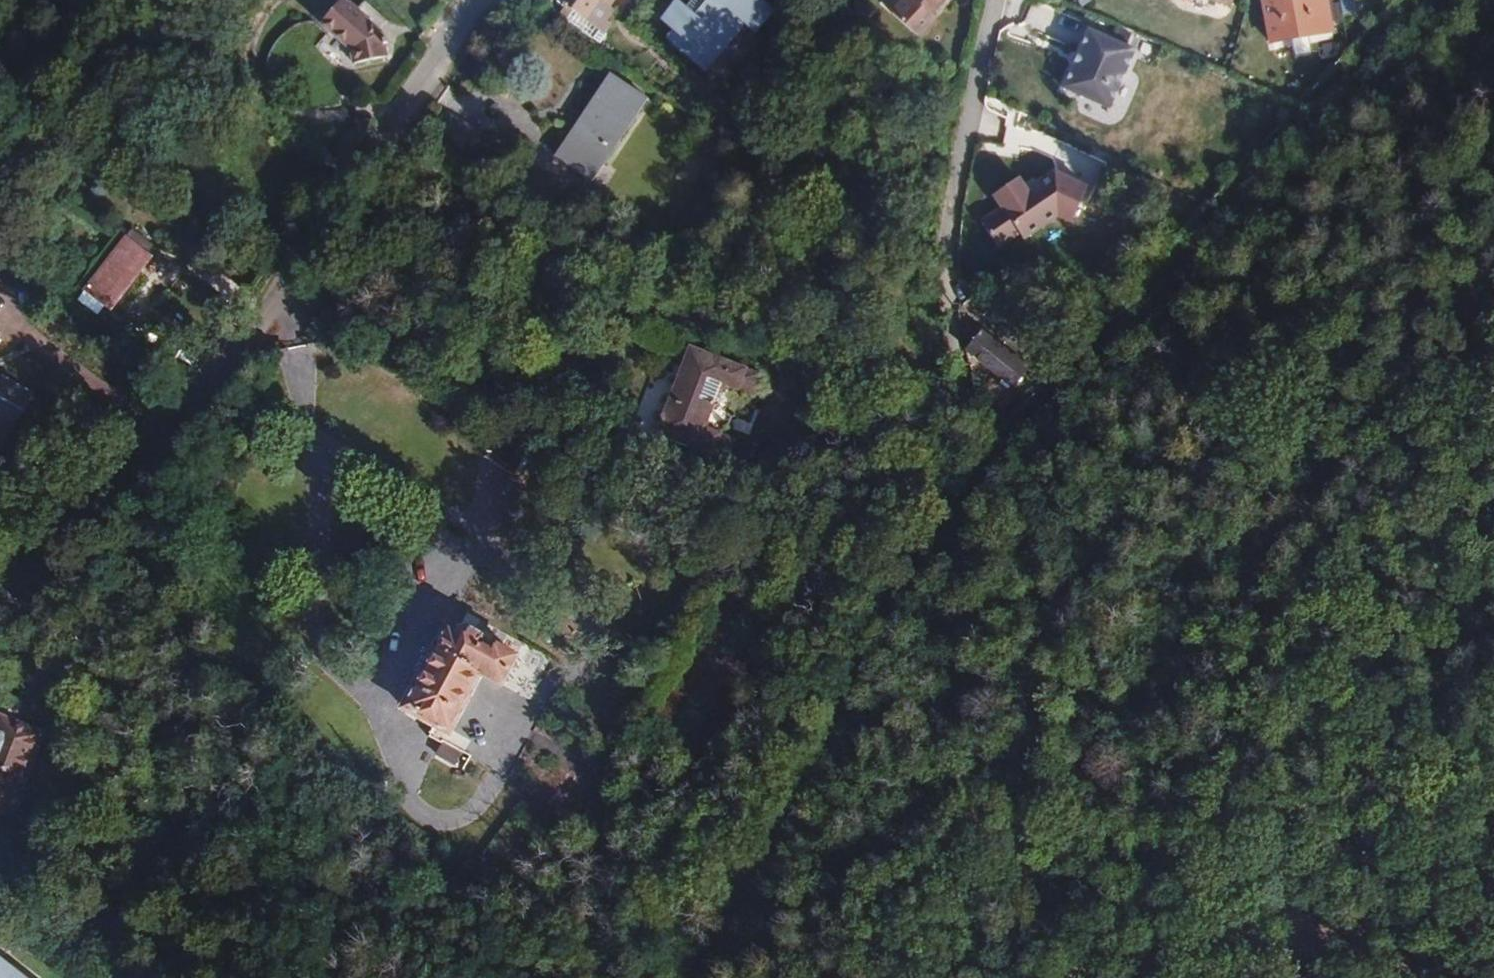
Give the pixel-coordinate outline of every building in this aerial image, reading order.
[(344,0),(328,0),(312,18),(352,54),(358,67),(392,54),(386,38),(370,23),(381,11),(369,0),(350,0),(348,3),(344,0)] [(588,19),(604,0),(564,0),(588,19)] [(722,0),(682,0),(676,8),(685,15),(675,27),(709,55),(741,17),(722,0)] [(751,25),(769,3),(765,0),(722,0),(741,17),(751,25)] [(890,18),(916,41),(933,21),(929,17),(943,0),(905,0),(890,18)] [(1323,0),(1275,0),(1265,2),(1272,41),(1328,31),(1323,0)] [(709,55),(675,27),(670,34),(703,61),(709,55)] [(1136,50),(1089,30),(1080,53),(1082,54),(1076,67),(1074,66),(1064,88),(1110,108),(1136,50)] [(644,101),(606,76),(553,158),(589,182),(644,101)] [(1026,175),(994,195),(1002,209),(982,221),(1004,255),(1065,216),(1069,221),(1095,205),(1068,164),(1033,186),(1026,175)] [(134,226),(126,234),(147,249),(153,241),(134,226)] [(147,249),(126,234),(88,285),(113,304),(152,253),(147,249)] [(964,317),(969,321),(963,328),(974,337),(971,340),(1006,366),(1020,346),(971,308),(964,317)] [(764,374),(694,344),(657,431),(727,461),(738,438),(724,432),(727,425),(730,426),(735,414),(732,412),(742,390),(755,395),(764,374)] [(2,446),(30,394),(0,377),(0,445),(2,446)] [(527,446),(501,430),(486,456),(512,472),(527,446)] [(457,632),(446,626),(401,704),(407,707),(433,721),(430,727),(426,734),(439,740),(434,750),(453,761),(460,749),(441,738),(481,666),(501,677),(514,655),(492,643),(489,649),(478,643),(478,641),(476,636),(464,628),(460,628),(457,632)] [(407,707),(404,713),(430,727),(433,721),(407,707)] [(42,729),(0,715),(0,811),(11,814),(42,729)] [(0,955),(0,977),(33,977),(0,955)]
